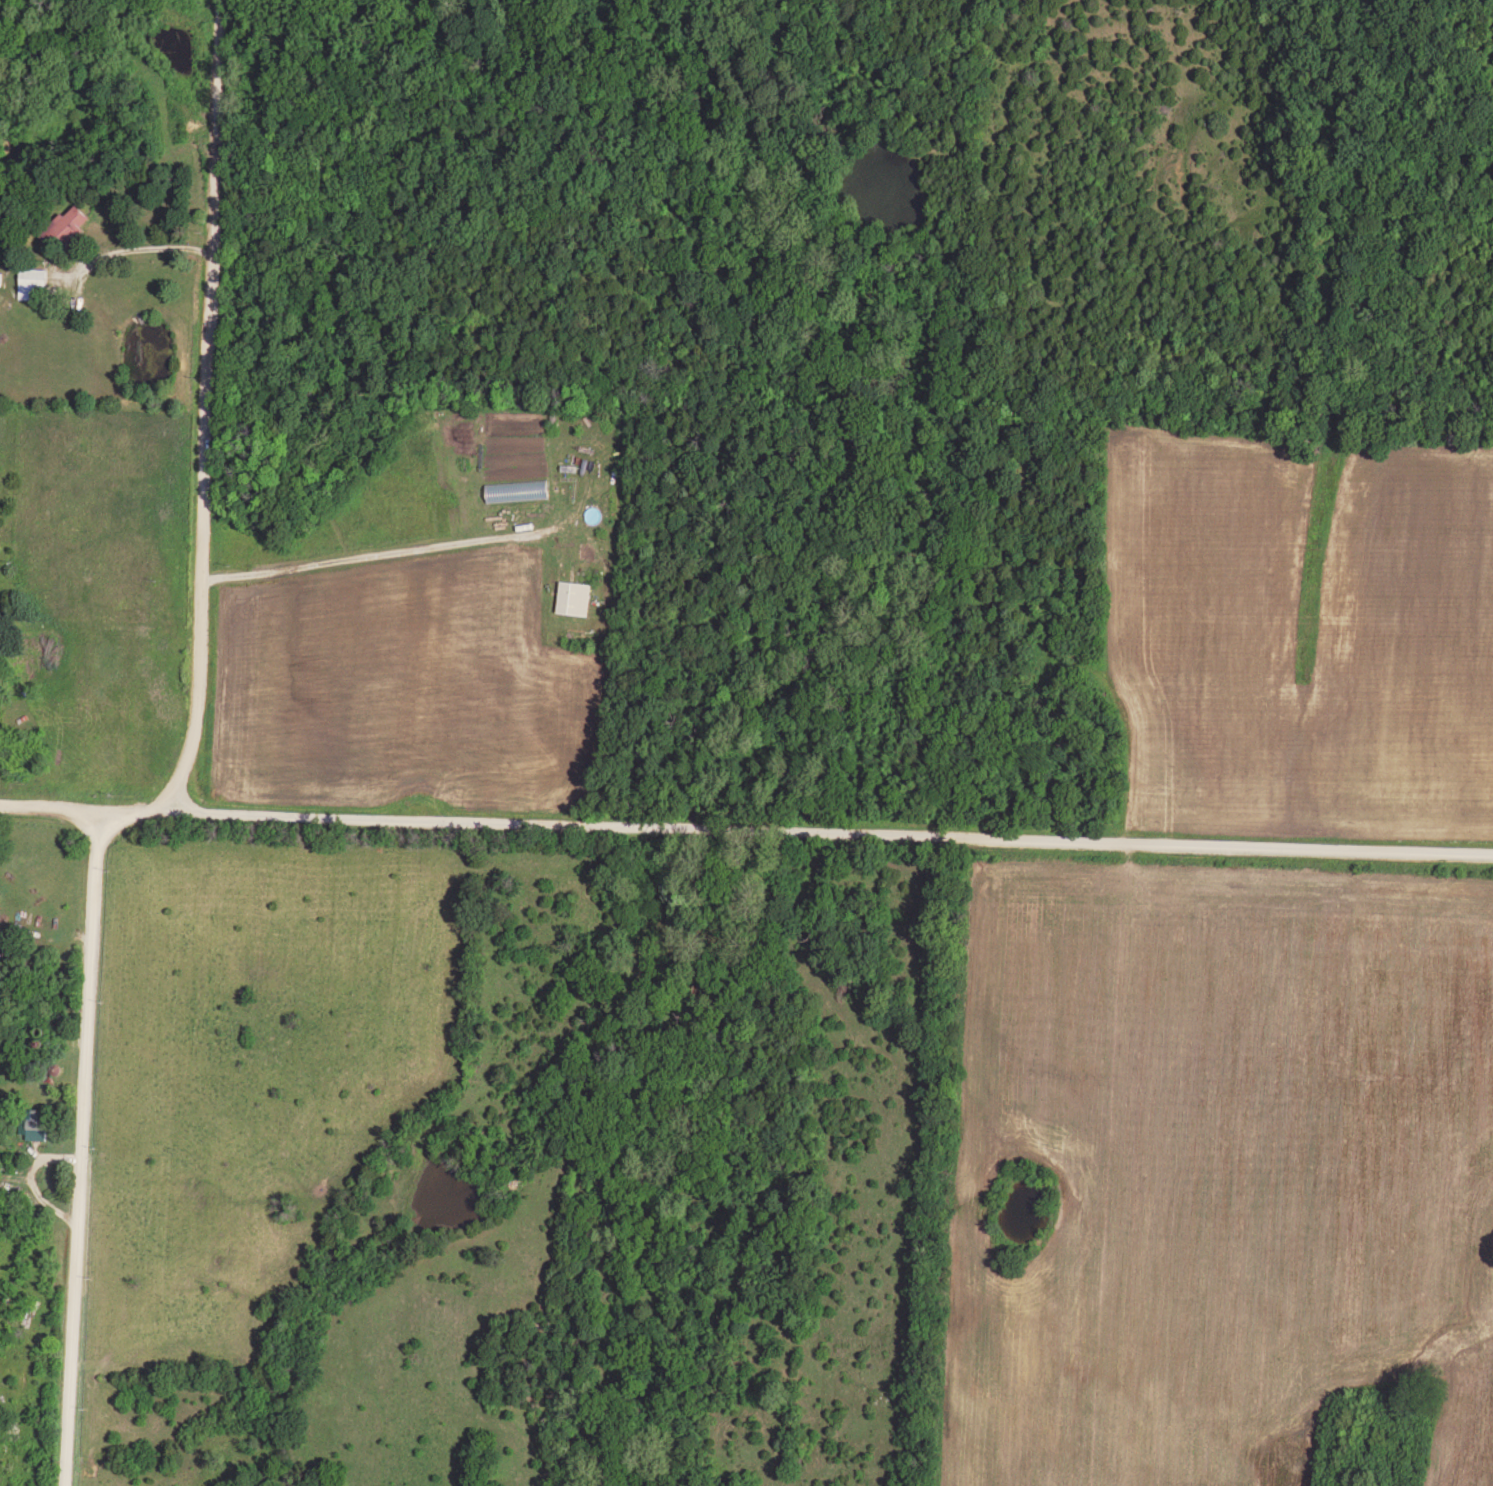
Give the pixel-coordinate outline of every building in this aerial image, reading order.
[(63,210),(43,229),(55,242),(61,236),(69,244),(86,228),(82,223),(90,215),(77,202),(66,213),(63,210)] [(20,297),(46,298),(47,267),(21,266),(20,297)] [(549,497),(548,478),(486,481),(486,500),(549,497)] [(589,614),(592,582),(560,579),(557,611),(589,614)] [(19,1136),(46,1137),(47,1108),(20,1107),(19,1136)]
